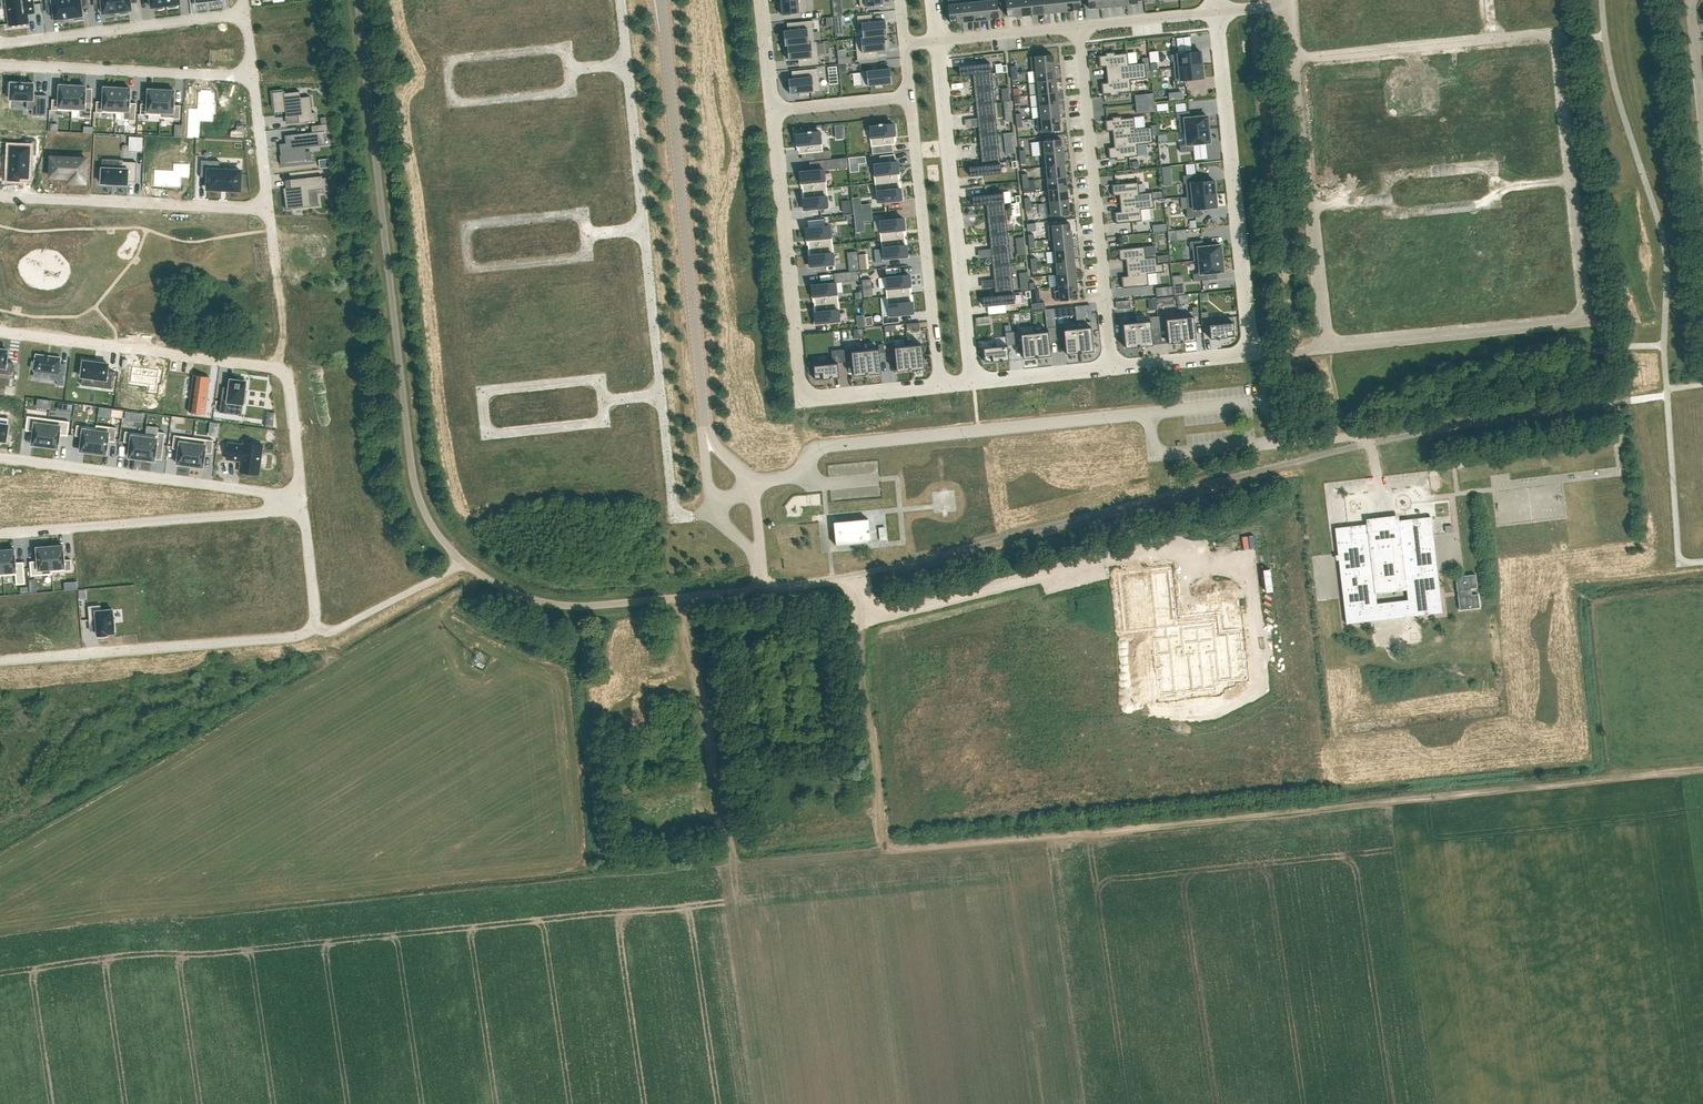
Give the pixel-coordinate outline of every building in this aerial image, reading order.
[(9,25),(29,23),(27,13),(35,13),(34,0),(6,0),(9,25)] [(46,3),(52,3),(55,22),(63,21),(63,19),(69,18),(67,0),(45,0),(46,3)] [(69,18),(75,17),(75,20),(83,18),(81,0),(67,0),(69,18)] [(103,14),(106,13),(106,16),(115,14),(115,12),(117,12),(116,0),(101,0),(103,14)] [(117,12),(120,12),(120,14),(129,13),(128,11),(132,10),(130,0),(116,0),(117,12)] [(151,8),(155,7),(155,10),(163,8),(163,6),(166,6),(165,0),(150,0),(151,8)] [(780,1),(782,15),(805,13),(804,0),(792,0),(780,1)] [(947,0),(948,3),(949,12),(950,22),(962,21),(960,0),(961,0),(949,0),(947,0)] [(960,0),(962,21),(974,20),(972,0),(973,0),(962,0),(961,0),(960,0)] [(972,0),(974,20),(986,19),(984,0),(974,0),(973,0),(972,0)] [(986,19),(998,17),(997,0),(984,0),(986,19)] [(1007,17),(1019,15),(1018,0),(1005,0),(1007,17)] [(1019,15),(1031,14),(1030,0),(1018,0),(1019,15)] [(1031,14),(1043,13),(1042,0),(1030,0),(1031,14)] [(1043,13),(1055,12),(1054,0),(1042,0),(1043,13)] [(1055,12),(1067,10),(1066,0),(1054,0),(1055,12)] [(1067,10),(1080,9),(1079,0),(1066,0),(1067,10)] [(1088,8),(1101,7),(1100,0),(1088,0),(1088,8)] [(871,14),(857,16),(858,23),(861,23),(862,37),(863,37),(884,35),(884,36),(886,36),(885,20),(872,21),(871,14)] [(796,29),(783,30),(785,46),(787,46),(787,45),(814,42),(812,21),(796,22),(796,29)] [(1120,33),(1127,32),(1126,25),(1119,26),(1120,33)] [(862,37),(855,38),(857,60),(874,58),(873,52),(886,50),(885,48),(888,48),(887,40),(885,40),(884,36),(884,35),(863,37),(862,37)] [(788,50),(785,50),(786,58),(788,58),(789,60),(802,59),(802,66),(818,64),(816,42),(814,42),(787,45),(787,46),(788,50)] [(1190,52),(1170,54),(1171,61),(1178,61),(1178,66),(1173,67),(1202,65),(1200,51),(1198,52),(1198,50),(1190,51),(1190,52)] [(1106,55),(1098,56),(1098,57),(1099,67),(1107,66),(1108,74),(1106,74),(1145,70),(1145,63),(1128,64),(1127,53),(1115,54),(1114,52),(1105,53),(1106,55)] [(1052,54),(1030,57),(1031,71),(1034,71),(1034,70),(1054,68),(1052,54)] [(990,63),(959,66),(960,76),(972,74),(991,72),(990,63)] [(1174,80),(1173,80),(1173,88),(1187,86),(1186,80),(1203,78),(1202,65),(1173,67),(1174,80)] [(801,77),(788,78),(790,94),(799,93),(799,96),(807,95),(807,92),(819,91),(817,68),(800,70),(801,77)] [(890,68),(861,71),(862,87),(875,85),(875,88),(882,87),(882,84),(891,83),(890,71),(890,68)] [(1054,68),(1034,70),(1034,71),(1035,82),(1055,80),(1054,68)] [(1109,82),(1101,83),(1102,93),(1102,94),(1110,94),(1110,96),(1119,95),(1119,93),(1131,91),(1130,80),(1146,78),(1145,70),(1106,74),(1106,75),(1108,75),(1109,82)] [(991,72),(972,74),(976,104),(994,103),(991,72)] [(1055,80),(1035,82),(1036,94),(1056,92),(1055,80)] [(9,85),(8,93),(10,93),(10,99),(27,100),(27,109),(32,109),(32,115),(46,116),(47,96),(34,95),(34,84),(25,83),(20,83),(11,82),(11,85),(9,85)] [(52,99),(52,110),(72,111),(72,98),(73,86),(60,85),(59,100),(52,99)] [(72,111),(72,117),(79,118),(91,118),(92,101),(85,101),(86,86),(73,86),(72,98),(72,111)] [(97,101),(96,112),(116,113),(117,88),(104,87),(103,102),(97,101)] [(1009,87),(1000,87),(1001,98),(1010,98),(1009,87)] [(117,88),(116,113),(123,113),(123,120),(136,120),(136,103),(130,103),(130,88),(117,88)] [(141,104),(141,114),(160,115),(162,90),(148,89),(148,104),(141,104)] [(160,115),(160,118),(180,119),(181,105),(174,105),(175,90),(162,90),(160,115)] [(189,108),(187,138),(199,138),(200,121),(212,121),(213,113),(215,113),(215,104),(213,104),(214,92),(211,92),(212,90),(201,90),(201,92),(198,92),(197,108),(189,108)] [(281,92),(272,93),(274,106),(273,106),(273,107),(274,107),(275,113),(286,112),(286,116),(298,115),(299,122),(316,121),(315,112),(312,112),(310,96),(301,97),(300,91),(285,93),(285,91),(281,92)] [(1056,92),(1036,94),(1038,106),(1057,104),(1056,92)] [(994,103),(976,104),(979,135),(997,133),(994,103)] [(1057,104),(1038,106),(1039,118),(1059,116),(1057,104)] [(1189,111),(1176,112),(1177,120),(1179,119),(1180,132),(1185,132),(1185,131),(1208,129),(1207,116),(1190,118),(1189,111)] [(1039,118),(1036,118),(1038,132),(1060,130),(1059,116),(1039,118)] [(1112,119),(1105,120),(1105,121),(1106,131),(1114,131),(1114,138),(1113,138),(1113,139),(1152,135),(1151,127),(1135,129),(1134,117),(1121,118),(1121,116),(1112,117),(1112,119)] [(878,125),(870,126),(871,136),(870,136),(871,146),(876,145),(890,144),(894,143),(894,135),(895,135),(893,124),(882,125),(882,123),(878,124),(878,125)] [(281,155),(280,155),(281,165),(307,162),(307,161),(305,161),(304,146),(319,144),(319,145),(326,145),(324,131),(328,131),(327,124),(311,126),(312,132),(285,135),(286,143),(280,144),(281,155)] [(1186,144),(1179,145),(1180,152),(1193,151),(1193,144),(1210,142),(1208,129),(1185,131),(1185,132),(1186,144)] [(807,132),(796,134),(797,145),(798,145),(799,153),(814,152),(815,160),(831,158),(830,150),(822,151),(821,142),(820,142),(819,131),(811,132),(811,131),(807,131),(807,132)] [(1012,132),(1003,133),(1004,143),(1013,142),(1012,132)] [(997,133),(979,135),(982,165),(982,166),(1000,164),(997,133)] [(93,134),(82,134),(81,143),(93,143),(93,134)] [(1115,147),(1107,148),(1109,158),(1109,159),(1116,158),(1116,160),(1125,159),(1125,157),(1138,156),(1136,144),(1153,143),(1152,135),(1113,139),(1114,139),(1115,147)] [(143,137),(129,137),(129,151),(143,151),(143,137)] [(1061,139),(1039,141),(1040,155),(1043,155),(1062,153),(1061,139)] [(8,159),(7,169),(10,169),(10,179),(19,180),(19,177),(28,177),(29,155),(36,156),(37,140),(26,140),(26,147),(11,147),(11,159),(8,159)] [(890,144),(876,145),(877,153),(891,152),(890,144)] [(1062,153),(1043,155),(1044,167),(1064,165),(1062,153)] [(881,163),(874,164),(875,174),(874,174),(875,183),(898,181),(898,173),(897,161),(895,161),(894,155),(880,156),(881,163)] [(51,157),(50,177),(70,178),(69,182),(86,183),(86,158),(51,157)] [(100,172),(99,181),(101,181),(101,183),(110,184),(119,184),(128,185),(128,181),(136,182),(137,162),(123,161),(123,160),(102,159),(102,172),(100,172)] [(320,168),(329,167),(328,159),(319,160),(320,168)] [(833,159),(825,160),(826,169),(833,168),(833,159)] [(201,160),(200,177),(208,177),(207,189),(240,190),(241,171),(219,170),(220,161),(201,160)] [(154,170),(154,186),(180,187),(181,177),(189,178),(189,164),(173,164),(173,171),(154,170)] [(982,165),(969,167),(970,176),(1001,173),(1000,164),(982,166),(982,165)] [(1064,165),(1044,167),(1045,178),(1065,176),(1064,165)] [(1162,167),(1163,185),(1171,185),(1169,166),(1162,167)] [(823,169),(800,171),(801,183),(802,183),(803,190),(826,188),(825,179),(824,179),(823,169)] [(1196,174),(1183,175),(1183,184),(1185,184),(1187,196),(1215,193),(1214,180),(1197,182),(1196,174)] [(291,187),(283,188),(286,209),(312,206),(312,205),(311,205),(309,190),(323,188),(323,192),(330,192),(328,177),(323,177),(322,176),(290,179),(291,187)] [(1065,176),(1045,178),(1046,190),(1066,188),(1065,176)] [(898,181),(875,183),(876,192),(877,192),(878,202),(901,200),(900,188),(899,188),(898,181)] [(1138,182),(1111,185),(1112,196),(1120,195),(1121,203),(1120,203),(1153,200),(1153,199),(1152,192),(1139,193),(1138,182)] [(804,198),(803,198),(804,210),(827,207),(826,197),(827,197),(826,188),(803,190),(804,198)] [(1066,188),(1046,190),(1048,202),(1067,200),(1066,188)] [(1003,193),(972,196),(973,206),(986,204),(1004,202),(1003,193)] [(1188,209),(1186,209),(1187,218),(1200,216),(1199,208),(1216,207),(1215,193),(1187,196),(1188,209)] [(1122,211),(1114,212),(1115,222),(1115,223),(1142,221),(1140,209),(1154,208),(1153,199),(1153,200),(1120,203),(1120,204),(1121,204),(1122,211)] [(849,200),(842,201),(843,213),(851,212),(849,200)] [(1048,202),(1045,202),(1046,216),(1069,214),(1067,200),(1048,202)] [(1004,202),(986,204),(989,235),(1007,233),(1004,202)] [(867,204),(853,205),(854,214),(868,212),(867,204)] [(868,212),(854,214),(855,232),(864,231),(863,221),(869,220),(868,212)] [(903,218),(880,220),(881,231),(880,231),(881,240),(904,237),(903,230),(904,230),(903,218)] [(818,227),(806,228),(807,240),(808,240),(809,247),(832,245),(831,236),(830,236),(829,226),(825,226),(824,219),(817,219),(818,227)] [(1069,223),(1047,225),(1049,240),(1051,239),(1071,237),(1069,223)] [(1176,230),(1177,239),(1187,238),(1186,230),(1176,230)] [(1007,233),(989,235),(992,265),(1011,263),(1007,233)] [(904,237),(881,240),(882,248),(883,248),(884,259),(907,256),(906,245),(905,245),(904,237)] [(1071,237),(1051,239),(1053,251),(1072,249),(1071,237)] [(1202,240),(1189,241),(1190,249),(1192,248),(1193,261),(1196,261),(1222,258),(1220,245),(1203,246),(1202,240)] [(809,255),(810,266),(833,264),(832,254),(833,253),(832,245),(809,247),(809,255)] [(1023,245),(1016,246),(1017,255),(1024,254),(1023,245)] [(1144,246),(1118,249),(1118,250),(1119,260),(1127,260),(1128,267),(1126,267),(1126,268),(1157,265),(1157,264),(1156,257),(1145,258),(1144,246)] [(882,248),(874,249),(875,262),(884,261),(884,259),(883,248),(882,248)] [(1072,249),(1053,251),(1054,263),(1073,261),(1072,249)] [(864,254),(858,254),(859,269),(866,269),(864,254)] [(1197,273),(1193,273),(1193,281),(1207,280),(1206,273),(1223,271),(1222,258),(1196,261),(1197,273)] [(857,261),(848,262),(849,270),(858,269),(857,261)] [(1073,261),(1054,263),(1055,275),(1075,273),(1073,261)] [(1011,263),(992,265),(995,295),(995,296),(1014,294),(1011,263)] [(1129,276),(1121,276),(1122,287),(1122,288),(1148,285),(1147,274),(1163,272),(1163,263),(1157,264),(1157,265),(1126,268),(1128,268),(1129,276)] [(856,272),(845,273),(846,280),(857,279),(856,272)] [(1075,273),(1055,275),(1056,286),(1056,287),(1076,285),(1075,273)] [(909,275),(886,277),(887,287),(886,288),(887,296),(910,294),(909,286),(910,286),(909,275)] [(886,277),(878,278),(879,288),(886,288),(887,287),(886,277)] [(871,279),(862,280),(863,298),(872,297),(871,279)] [(1027,279),(1019,280),(1019,290),(1027,289),(1027,279)] [(835,282),(812,285),(813,296),(814,296),(815,304),(838,301),(837,293),(836,293),(835,282)] [(1183,293),(1182,284),(1173,285),(1174,294),(1183,293)] [(1056,286),(1054,286),(1055,301),(1077,299),(1076,285),(1056,287),(1056,286)] [(1171,287),(1156,288),(1157,296),(1172,294),(1171,287)] [(890,315),(882,316),(883,323),(899,322),(898,315),(913,313),(912,301),(911,301),(910,294),(887,296),(888,305),(889,305),(890,315)] [(995,295),(982,297),(983,306),(1015,303),(1014,294),(995,296),(995,295)] [(815,311),(814,311),(816,323),(839,321),(838,310),(839,310),(838,301),(815,304),(815,311)] [(1130,301),(1116,302),(1117,309),(1130,308),(1130,301)] [(1044,302),(1031,303),(1032,310),(1045,309),(1044,302)] [(1192,311),(1179,312),(1182,343),(1183,342),(1183,341),(1196,340),(1193,316),(1198,316),(1197,306),(1192,307),(1192,311)] [(1208,311),(1201,312),(1202,325),(1209,324),(1208,311)] [(1165,315),(1157,316),(1159,329),(1166,328),(1168,343),(1181,342),(1181,343),(1182,343),(1179,312),(1165,314),(1165,315)] [(864,315),(857,316),(858,327),(865,326),(864,315)] [(1150,320),(1136,322),(1139,347),(1140,347),(1140,346),(1153,345),(1151,330),(1159,329),(1157,316),(1149,317),(1150,320)] [(1209,324),(1210,339),(1216,338),(1217,339),(1219,339),(1219,338),(1228,337),(1234,336),(1233,328),(1232,316),(1222,317),(1223,323),(1209,324)] [(1090,321),(1076,323),(1076,328),(1077,328),(1080,353),(1081,353),(1081,352),(1093,351),(1090,321)] [(919,322),(906,323),(906,330),(920,329),(919,322)] [(1136,322),(1122,323),(1125,347),(1138,346),(1138,347),(1139,347),(1136,322)] [(1063,325),(1057,325),(1058,334),(1064,334),(1066,353),(1078,352),(1078,353),(1080,353),(1077,328),(1076,328),(1064,329),(1063,325)] [(1048,331),(1034,332),(1037,358),(1038,357),(1038,356),(1050,355),(1049,341),(1057,340),(1055,327),(1047,328),(1048,331)] [(1006,345),(983,347),(984,354),(985,362),(990,361),(1000,360),(1000,361),(1002,361),(1002,360),(1009,359),(1007,345),(1014,344),(1012,331),(1005,332),(1006,345)] [(1020,331),(1012,331),(1014,344),(1021,344),(1023,358),(1035,357),(1035,358),(1037,358),(1034,332),(1021,334),(1020,331)] [(894,342),(888,343),(889,352),(894,351),(896,365),(896,371),(904,370),(909,370),(909,371),(910,371),(908,345),(894,347),(894,342)] [(878,349),(865,350),(867,375),(868,375),(868,374),(881,373),(879,353),(884,352),(883,343),(878,344),(878,349)] [(922,344),(908,345),(910,371),(912,370),(911,369),(924,368),(922,344)] [(851,348),(843,349),(844,362),(852,361),(853,370),(853,375),(861,375),(866,374),(866,375),(867,375),(865,350),(852,351),(851,348)] [(832,363),(813,365),(814,371),(815,379),(821,379),(830,378),(830,379),(833,379),(833,378),(839,377),(838,363),(844,362),(843,349),(831,350),(832,363)] [(12,374),(13,363),(6,362),(7,351),(0,350),(0,373),(12,374)] [(32,361),(31,368),(34,368),(34,369),(34,370),(35,371),(35,370),(58,373),(58,374),(59,374),(59,373),(61,358),(61,357),(60,357),(37,354),(36,354),(36,355),(35,362),(32,361)] [(84,361),(81,377),(95,378),(94,386),(113,389),(115,372),(108,371),(108,364),(101,363),(94,362),(84,361)] [(132,367),(130,383),(150,385),(149,391),(156,392),(159,370),(132,367)] [(194,375),(189,412),(205,414),(210,377),(194,375)] [(222,394),(220,412),(226,413),(227,407),(242,409),(243,401),(245,401),(247,393),(245,393),(246,380),(238,378),(238,380),(231,379),(229,394),(222,394)] [(275,412),(272,412),(272,413),(267,412),(265,426),(265,427),(273,428),(275,412)] [(27,416),(26,430),(33,431),(32,445),(45,446),(48,419),(27,416)] [(6,441),(9,418),(0,417),(0,441),(6,441)] [(48,419),(45,446),(58,448),(60,435),(68,436),(69,421),(48,419)] [(77,425),(76,436),(82,436),(80,451),(93,453),(97,428),(96,428),(77,425)] [(97,428),(93,453),(106,454),(108,441),(115,442),(117,428),(96,425),(96,428),(97,428)] [(125,431),(124,442),(131,443),(129,457),(142,459),(145,434),(125,431)] [(145,434),(142,459),(155,461),(157,446),(163,447),(165,433),(158,432),(158,436),(145,434)] [(174,435),(172,448),(179,449),(177,464),(190,465),(194,438),(174,435)] [(194,438),(190,465),(203,467),(205,453),(212,453),(213,440),(194,438)] [(229,443),(227,459),(241,461),(240,472),(259,474),(263,445),(244,442),(243,445),(229,443)] [(940,459),(947,465),(953,458),(946,452),(940,459)] [(782,511),(792,512),(793,503),(783,502),(782,511)] [(1346,624),(1442,612),(1438,580),(1430,517),(1426,517),(1410,519),(1335,528),(1342,592),(1346,624)] [(868,519),(834,522),(836,545),(870,542),(868,519)] [(883,535),(882,522),(874,523),(875,536),(883,535)] [(63,545),(50,546),(52,572),(53,571),(72,570),(71,559),(64,560),(63,545)] [(38,561),(30,561),(31,576),(53,574),(53,571),(52,572),(50,546),(37,547),(38,561)] [(14,549),(1,550),(3,575),(16,574),(16,584),(25,584),(24,562),(16,563),(14,549)] [(1170,567),(1116,573),(1117,574),(1118,573),(1124,631),(1122,632),(1123,632),(1166,628),(1171,627),(1171,626),(1176,625),(1175,618),(1172,590),(1173,590),(1172,590),(1172,586),(1173,585),(1172,585),(1170,567)] [(1464,575),(1455,577),(1459,610),(1468,609),(1479,608),(1478,594),(1471,595),(1470,588),(1477,588),(1475,574),(1464,575)] [(107,636),(107,635),(108,634),(108,633),(115,633),(113,609),(101,610),(101,605),(88,606),(89,619),(96,619),(98,635),(99,635),(99,637),(107,636)] [(1203,675),(1191,676),(1193,692),(1216,689),(1215,682),(1246,679),(1241,630),(1221,632),(1219,613),(1197,615),(1203,675)] [(1167,637),(1154,639),(1160,695),(1176,693),(1176,695),(1185,694),(1184,692),(1193,692),(1191,676),(1203,675),(1197,615),(1175,618),(1176,625),(1171,626),(1171,627),(1166,628),(1167,637)]
